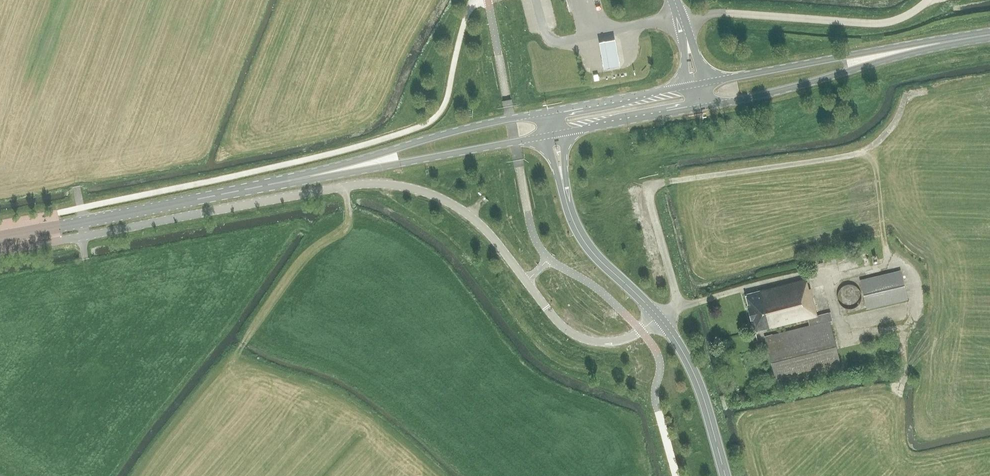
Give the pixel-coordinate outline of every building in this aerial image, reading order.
[(604,62),(605,66),(621,64),(620,59),(618,50),(617,42),(616,37),(600,40),(601,44),(603,53),(604,62)] [(867,309),(908,299),(901,270),(860,280),(867,309)] [(808,289),(806,279),(746,294),(749,306),(748,306),(752,319),(755,331),(807,318),(809,326),(765,337),(778,385),(842,370),(829,321),(832,320),(830,312),(817,315),(810,289),(808,289)] [(849,308),(851,308),(853,308),(855,307),(857,306),(858,305),(859,303),(860,302),(861,300),(861,298),(862,296),(861,294),(861,293),(860,291),(859,289),(858,288),(857,286),(855,285),(853,285),(851,284),(849,284),(848,284),(846,285),(844,285),(842,286),(841,288),(840,289),(839,291),(838,292),(837,294),(837,296),(837,298),(838,300),(839,302),(840,303),(841,305),(842,306),(844,307),(846,308),(848,308),(849,308)]
